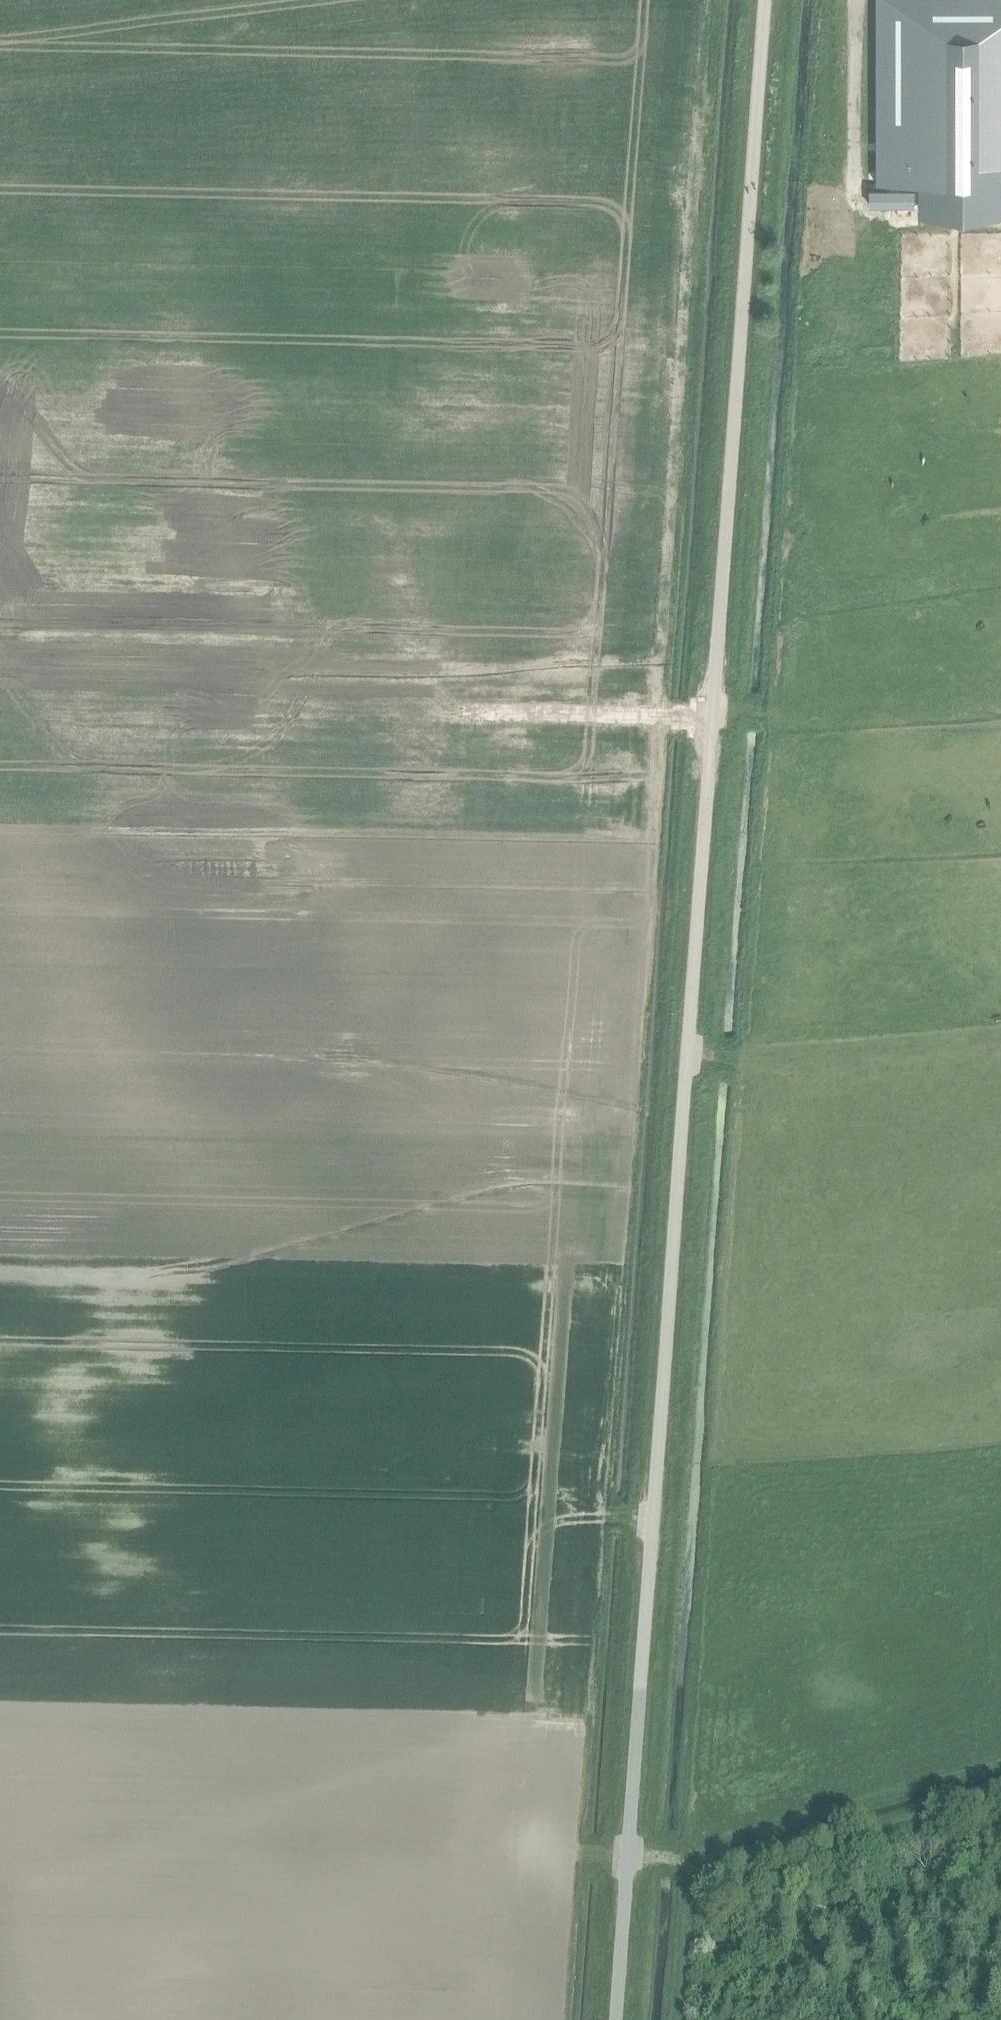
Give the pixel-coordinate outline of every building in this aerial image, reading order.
[(876,184),(919,184),(919,205),(1000,205),(1000,0),(876,0),(876,184)] [(914,206),(914,190),(869,190),(869,206),(914,206)]
